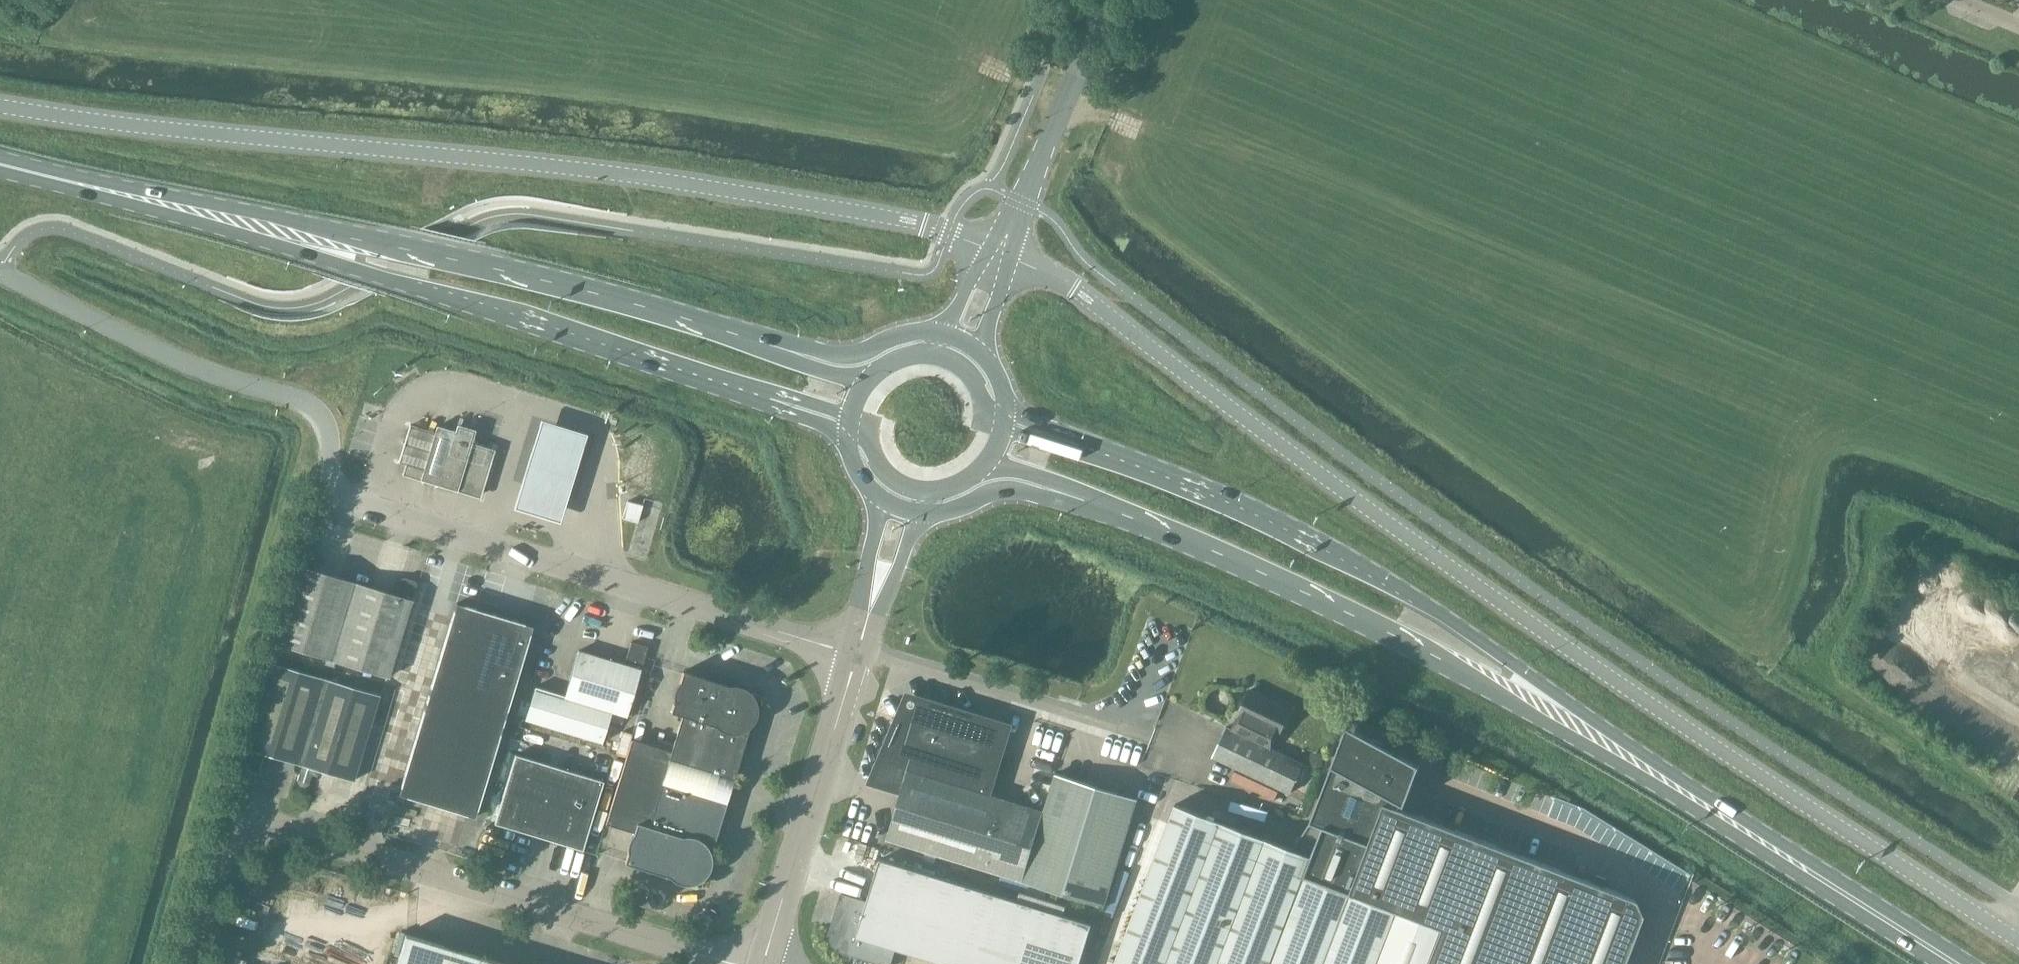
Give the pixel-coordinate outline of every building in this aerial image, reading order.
[(588,431),(541,417),(515,504),(562,518),(588,431)] [(491,462),(495,451),(472,444),(476,431),(458,425),(456,432),(438,427),(436,433),(411,426),(399,462),(407,464),(404,474),(421,480),(440,486),(457,491),(458,489),(479,495),(489,462),(491,462)] [(628,501),(623,519),(638,523),(643,505),(628,501)] [(298,566),(275,642),(332,659),(389,677),(413,601),(412,600),(417,585),(415,581),(404,578),(401,580),(396,595),(355,583),(314,571),(319,555),(317,551),(306,548),(303,550),(298,566)] [(399,795),(437,807),(495,615),(457,604),(399,795)] [(495,615),(437,807),(476,818),(533,627),(495,615)] [(579,651),(565,696),(535,687),(525,720),(602,743),(612,712),(627,717),(648,648),(631,642),(625,665),(579,651)] [(265,755),(299,765),(325,679),(271,663),(245,749),(246,749),(240,768),(259,774),(265,755)] [(698,781),(727,685),(683,672),(671,712),(682,716),(671,752),(666,771),(698,781)] [(380,696),(325,679),(299,765),(302,766),(297,782),(300,786),(305,788),(309,785),(312,775),(317,777),(319,771),(354,782),(380,696)] [(731,791),(750,727),(752,725),(753,723),(755,721),(756,719),(757,716),(757,714),(758,711),(758,709),(758,706),(757,704),(760,695),(727,685),(698,781),(731,791)] [(1251,690),(1238,717),(1241,718),(1235,731),(1227,727),(1213,757),(1290,794),(1304,764),(1273,749),(1292,709),(1251,690)] [(875,781),(903,789),(887,840),(1023,882),(1107,906),(1139,799),(1056,774),(1045,810),(987,793),(1007,727),(929,704),(902,716),(875,781)] [(1398,910),(1442,927),(1428,963),(1628,963),(1645,918),(1637,902),(1398,810),(1400,805),(1403,806),(1420,761),(1347,724),(1310,822),(1293,848),(1314,856),(1306,876),(1398,910)] [(669,877),(698,781),(666,771),(671,752),(632,740),(606,824),(634,833),(625,863),(669,877)] [(516,755),(495,823),(583,850),(604,781),(516,755)] [(701,887),(704,878),(706,876),(707,874),(709,872),(710,870),(711,868),(711,865),(712,863),(712,860),(712,858),(711,855),(731,791),(698,781),(669,877),(701,887)] [(1442,927),(1398,910),(1306,876),(1314,856),(1293,848),(1175,804),(1115,963),(1428,963),(1442,927)] [(881,859),(868,901),(842,893),(831,928),(830,934),(831,940),(832,943),(834,946),(838,950),(840,951),(843,953),(852,956),(878,963),(892,963),(897,949),(946,963),(1080,963),(1093,924),(881,859)] [(442,945),(406,935),(397,963),(503,963),(442,945)]
